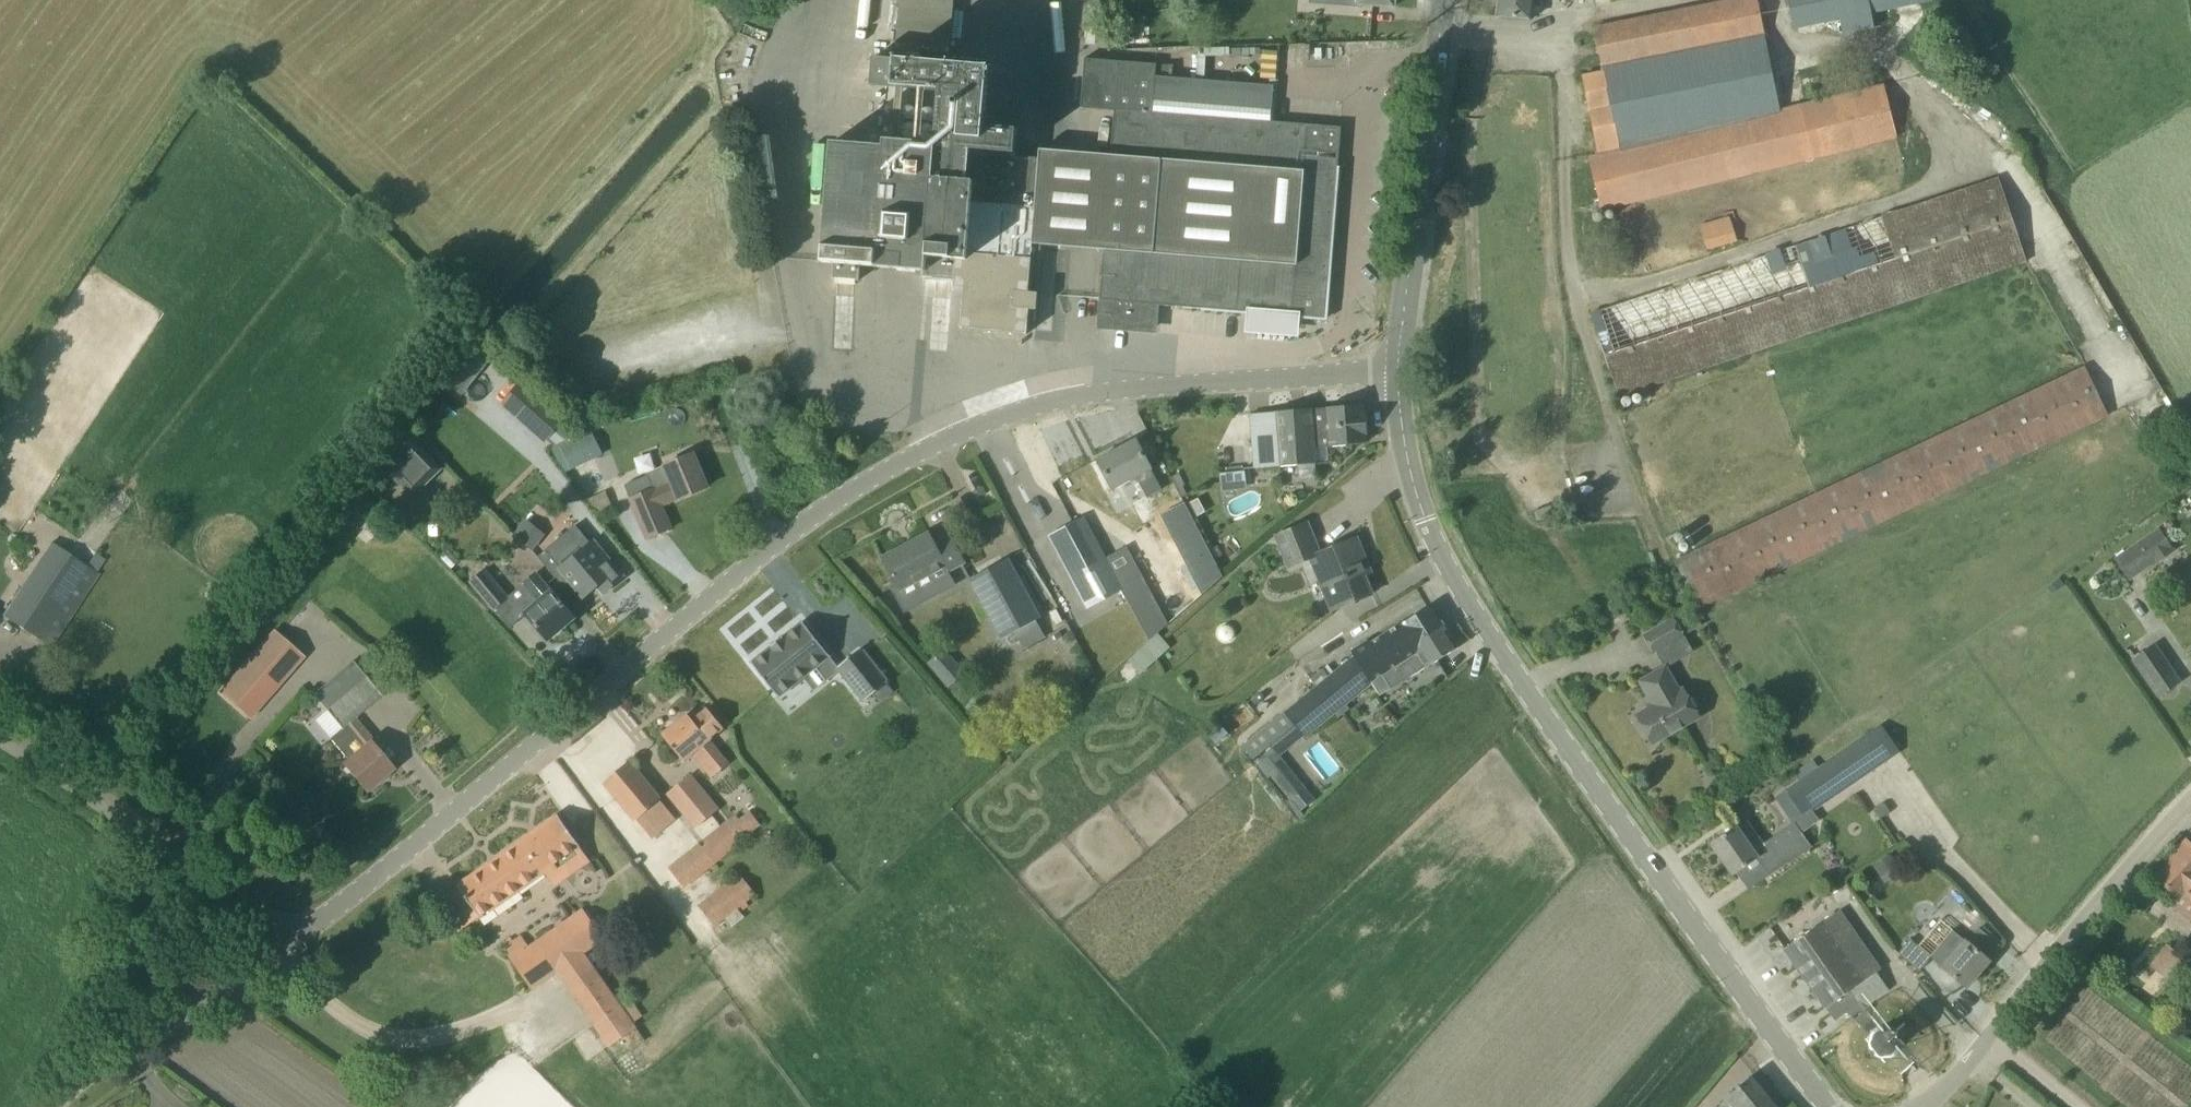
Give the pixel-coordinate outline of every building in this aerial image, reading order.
[(954,0),(899,0),(896,50),(950,54),(954,0)] [(1496,16),(1531,20),(1533,0),(1498,0),(1496,16)] [(1602,71),(1582,75),(1596,140),(1592,141),(1595,156),(1588,158),(1601,209),(1896,139),(1884,88),(1779,113),(1756,0),(1744,0),(1594,30),(1602,71)] [(1894,0),(1787,0),(1792,28),(1839,18),(1843,34),(1873,28),(1870,12),(1895,7),(1894,0)] [(1103,247),(1103,253),(1099,300),(1104,301),(1103,308),(1102,308),(1100,324),(1154,329),(1155,312),(1153,312),(1154,305),(1253,313),(1252,326),(1292,329),(1293,316),(1325,319),(1341,127),(1326,126),(1271,121),(1153,111),(1156,78),(1158,63),(1086,57),(1082,106),(1115,109),(1111,155),(1110,155),(1103,247)] [(935,143),(891,140),(884,139),(884,145),(831,141),(822,262),(834,263),(833,278),(859,280),(860,265),(923,270),(922,277),(955,280),(954,288),(963,289),(960,328),(962,329),(962,327),(1024,332),(1024,334),(1026,334),(1029,294),(1028,294),(1040,157),(1014,155),(1016,128),(983,125),(988,67),(874,58),(872,84),(939,90),(935,143)] [(1591,314),(1619,398),(2025,262),(1997,179),(1591,314)] [(1730,217),(1700,226),(1707,250),(1737,241),(1730,217)] [(1154,329),(1100,324),(1099,343),(1097,358),(1151,363),(1152,347),(1154,329)] [(456,395),(485,359),(464,342),(435,378),(456,395)] [(1673,560),(1687,588),(1696,607),(2105,406),(2082,359),(1673,560)] [(515,386),(497,405),(539,443),(557,423),(515,386)] [(1311,409),(1275,411),(1275,412),(1250,414),(1254,468),(1315,463),(1314,447),(1365,443),(1364,434),(1368,434),(1366,413),(1363,413),(1362,404),(1326,407),(1326,408),(1311,409)] [(438,467),(402,429),(373,457),(410,495),(438,467)] [(579,435),(559,445),(571,469),(595,458),(585,435),(580,437),(579,435)] [(1151,469),(1135,439),(1097,459),(1112,489),(1136,477),(1146,497),(1161,489),(1151,469)] [(678,500),(707,487),(693,454),(664,466),(647,473),(647,475),(624,484),(647,539),(671,529),(661,506),(678,498),(678,500)] [(1220,472),(1221,489),(1245,487),(1244,470),(1220,472)] [(1162,512),(1198,585),(1202,593),(1223,576),(1185,500),(1162,512)] [(1049,536),(1087,607),(1104,598),(1114,593),(1121,589),(1126,599),(1130,606),(1148,640),(1168,624),(1127,546),(1105,558),(1083,518),(1049,536)] [(1331,611),(1372,594),(1359,563),(1366,561),(1356,538),(1320,553),(1308,524),(1276,537),(1288,568),(1310,559),(1331,611)] [(2129,581),(2172,552),(2157,530),(2113,559),(2129,581)] [(964,562),(949,535),(934,543),(929,533),(882,558),(899,589),(893,592),(904,611),(941,591),(931,573),(945,566),(947,571),(964,562)] [(610,587),(623,577),(593,542),(560,568),(584,597),(604,580),(610,587)] [(87,566),(51,543),(3,615),(51,646),(98,574),(96,573),(104,560),(95,554),(87,566)] [(1035,620),(1040,618),(1008,558),(969,579),(1002,638),(1015,631),(1024,649),(1044,637),(1035,620)] [(471,582),(493,609),(507,598),(484,571),(471,582)] [(539,602),(525,613),(547,639),(564,626),(562,625),(568,620),(569,622),(574,617),(552,591),(551,592),(536,573),(524,583),(539,602)] [(1400,653),(1444,625),(1431,605),(1369,644),(1367,641),(1350,652),(1354,658),(1285,715),(1286,716),(1265,733),(1273,742),(1293,725),(1304,738),(1371,684),(1370,683),(1381,675),(1404,660),(1400,653)] [(1682,635),(1677,626),(1672,618),(1644,635),(1654,652),(1682,635)] [(778,697),(829,656),(802,622),(782,638),(781,637),(771,646),(751,663),(778,697)] [(1381,675),(1390,689),(1426,667),(1458,647),(1444,625),(1400,653),(1404,660),(1381,675)] [(1762,842),(1747,819),(1711,844),(1732,874),(1756,857),(1768,875),(1810,847),(1800,832),(1819,820),(1812,810),(1898,752),(1910,770),(2055,672),(2024,626),(1817,767),(1799,779),(1784,789),(1802,815),(1762,842)] [(273,629),(218,691),(250,719),(304,656),(273,629)] [(1144,646),(1154,658),(1156,660),(1170,648),(1158,633),(1144,646)] [(2179,682),(2153,645),(2133,659),(2158,696),(2179,682)] [(860,648),(837,666),(836,667),(864,701),(888,682),(860,648)] [(944,649),(928,663),(949,687),(964,673),(944,649)] [(351,660),(335,673),(310,693),(340,728),(328,737),(348,760),(342,764),(365,791),(381,778),(378,775),(383,771),(385,774),(392,768),(371,743),(373,741),(354,718),(381,695),(351,660)] [(1678,690),(1665,668),(1664,667),(1639,681),(1653,705),(1636,715),(1653,743),(1698,717),(1682,688),(1678,690)] [(662,735),(663,735),(683,760),(696,750),(715,773),(727,763),(708,740),(723,728),(707,709),(693,721),(687,714),(662,735)] [(1219,724),(1207,735),(1215,744),(1227,733),(1219,724)] [(1812,759),(1794,771),(1799,779),(1817,767),(1812,759)] [(605,782),(636,819),(652,839),(676,819),(628,763),(605,782)] [(1303,788),(1287,768),(1273,780),(1289,800),(1303,788)] [(696,827),(717,810),(689,776),(668,793),(696,827)] [(580,846),(558,816),(437,902),(458,932),(563,858),(574,872),(590,861),(579,847),(580,846)] [(751,834),(737,816),(669,869),(683,887),(751,834)] [(2185,840),(2152,875),(2177,898),(2178,897),(2190,906),(2190,845),(2185,840)] [(1889,856),(1875,866),(1885,882),(1900,872),(1889,856)] [(740,875),(730,883),(698,907),(713,926),(755,894),(740,875)] [(532,988),(556,971),(584,953),(604,939),(583,910),(531,947),(522,935),(504,948),(512,960),(532,988)] [(1784,949),(1835,1020),(1847,1011),(1851,1015),(1863,1007),(1863,1006),(1887,989),(1886,988),(1887,988),(1875,971),(1879,969),(1838,910),(1784,949)] [(1967,942),(1966,941),(1954,930),(1932,955),(1910,938),(1898,953),(1914,965),(1919,970),(1930,957),(1932,959),(1943,968),(1966,987),(1989,960),(1987,959),(1999,945),(1979,928),(1967,942)] [(2165,978),(2181,956),(2166,945),(2150,966),(2165,978)] [(601,978),(573,997),(608,1047),(636,1028),(634,1025),(614,995),(601,978)] [(1854,1018),(1869,1034),(1868,1037),(1868,1039),(1867,1042),(1869,1049),(1874,1055),(1881,1059),(1888,1059),(1895,1055),(1900,1049),(1902,1042),(1901,1039),(1901,1036),(1896,1029),(1889,1025),(1886,1025),(1883,1025),(1881,1025),(1866,1009),(1854,1018)] [(457,1060),(442,1072),(450,1082),(465,1071),(457,1060)] [(1782,1106),(1754,1072),(1723,1100),(1728,1106),(1727,1106),(1781,1106),(1782,1106)]
